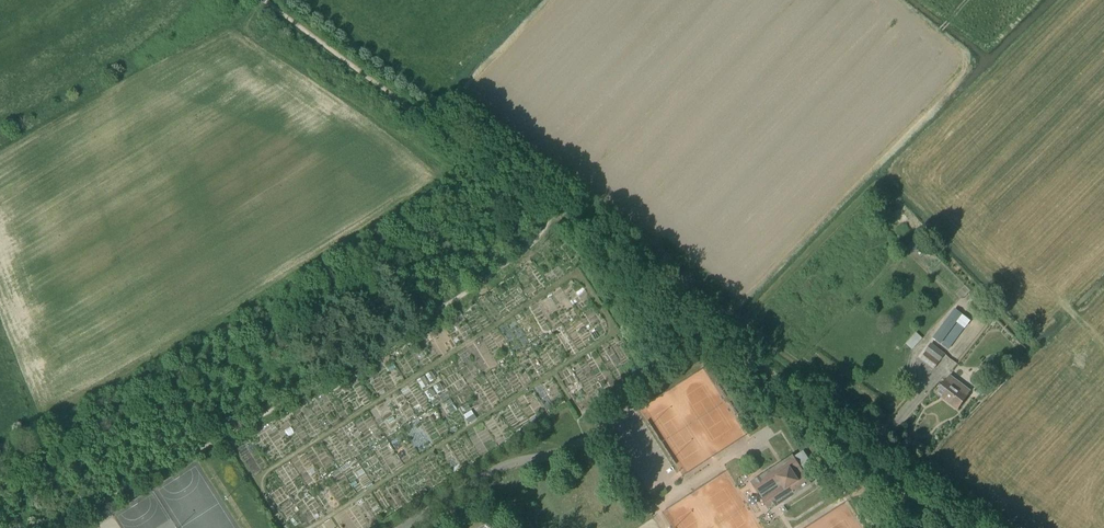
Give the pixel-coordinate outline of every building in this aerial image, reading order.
[(955,309),(932,338),(940,344),(957,323),(958,324),(942,344),(948,349),(964,328),(965,329),(971,321),(955,309)] [(934,369),(939,362),(945,354),(931,343),(925,351),(926,352),(920,359),(934,369)] [(953,384),(947,379),(936,393),(958,410),(969,396),(959,388),(962,384),(956,380),(953,384)] [(781,501),(783,503),(811,484),(810,482),(820,476),(804,451),(794,458),(793,456),(764,474),(766,476),(754,484),(770,509),(781,501)] [(644,494),(639,497),(644,505),(649,501),(644,494)]
